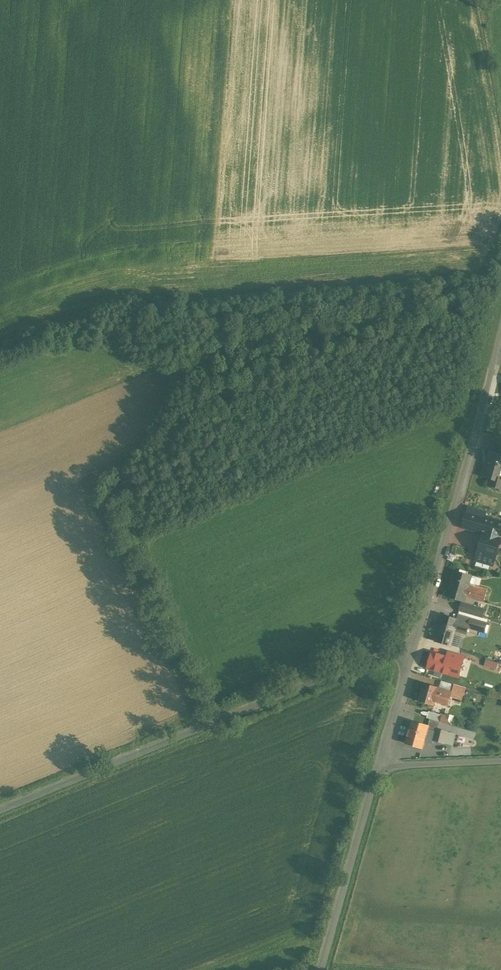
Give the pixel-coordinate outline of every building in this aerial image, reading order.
[(500,424),(500,420),(493,417),(489,429),(499,432),(500,424)] [(490,451),(483,477),(492,480),(493,477),(500,479),(500,454),(490,451)] [(484,517),(466,512),(462,527),(479,532),(484,517)] [(484,517),(479,532),(483,533),(477,555),(475,560),(493,565),(494,560),(495,560),(500,543),(500,522),(484,517)] [(471,575),(454,571),(452,579),(453,580),(448,597),(464,602),(466,596),(484,601),(487,589),(469,584),(471,575)] [(476,608),(461,604),(460,610),(474,614),(476,608)] [(485,610),(476,608),(474,614),(483,617),(485,610)] [(471,618),(468,627),(484,632),(488,618),(483,617),(474,614),(471,618)] [(457,620),(443,616),(436,641),(450,645),(455,629),(466,633),(468,627),(471,618),(459,615),(457,620)] [(452,692),(423,683),(418,701),(434,705),(437,697),(441,699),(440,701),(449,703),(452,692)] [(442,715),(429,711),(427,717),(430,718),(440,721),(442,715)] [(446,716),(442,715),(440,721),(440,722),(451,725),(454,715),(447,713),(446,716)] [(440,721),(430,718),(428,726),(427,730),(435,732),(436,729),(437,729),(440,721)] [(428,726),(412,722),(406,743),(422,748),(424,741),(427,730),(428,726)] [(437,729),(436,729),(435,732),(433,740),(452,745),(455,734),(437,729)] [(435,732),(427,730),(424,741),(432,744),(433,740),(435,732)]
